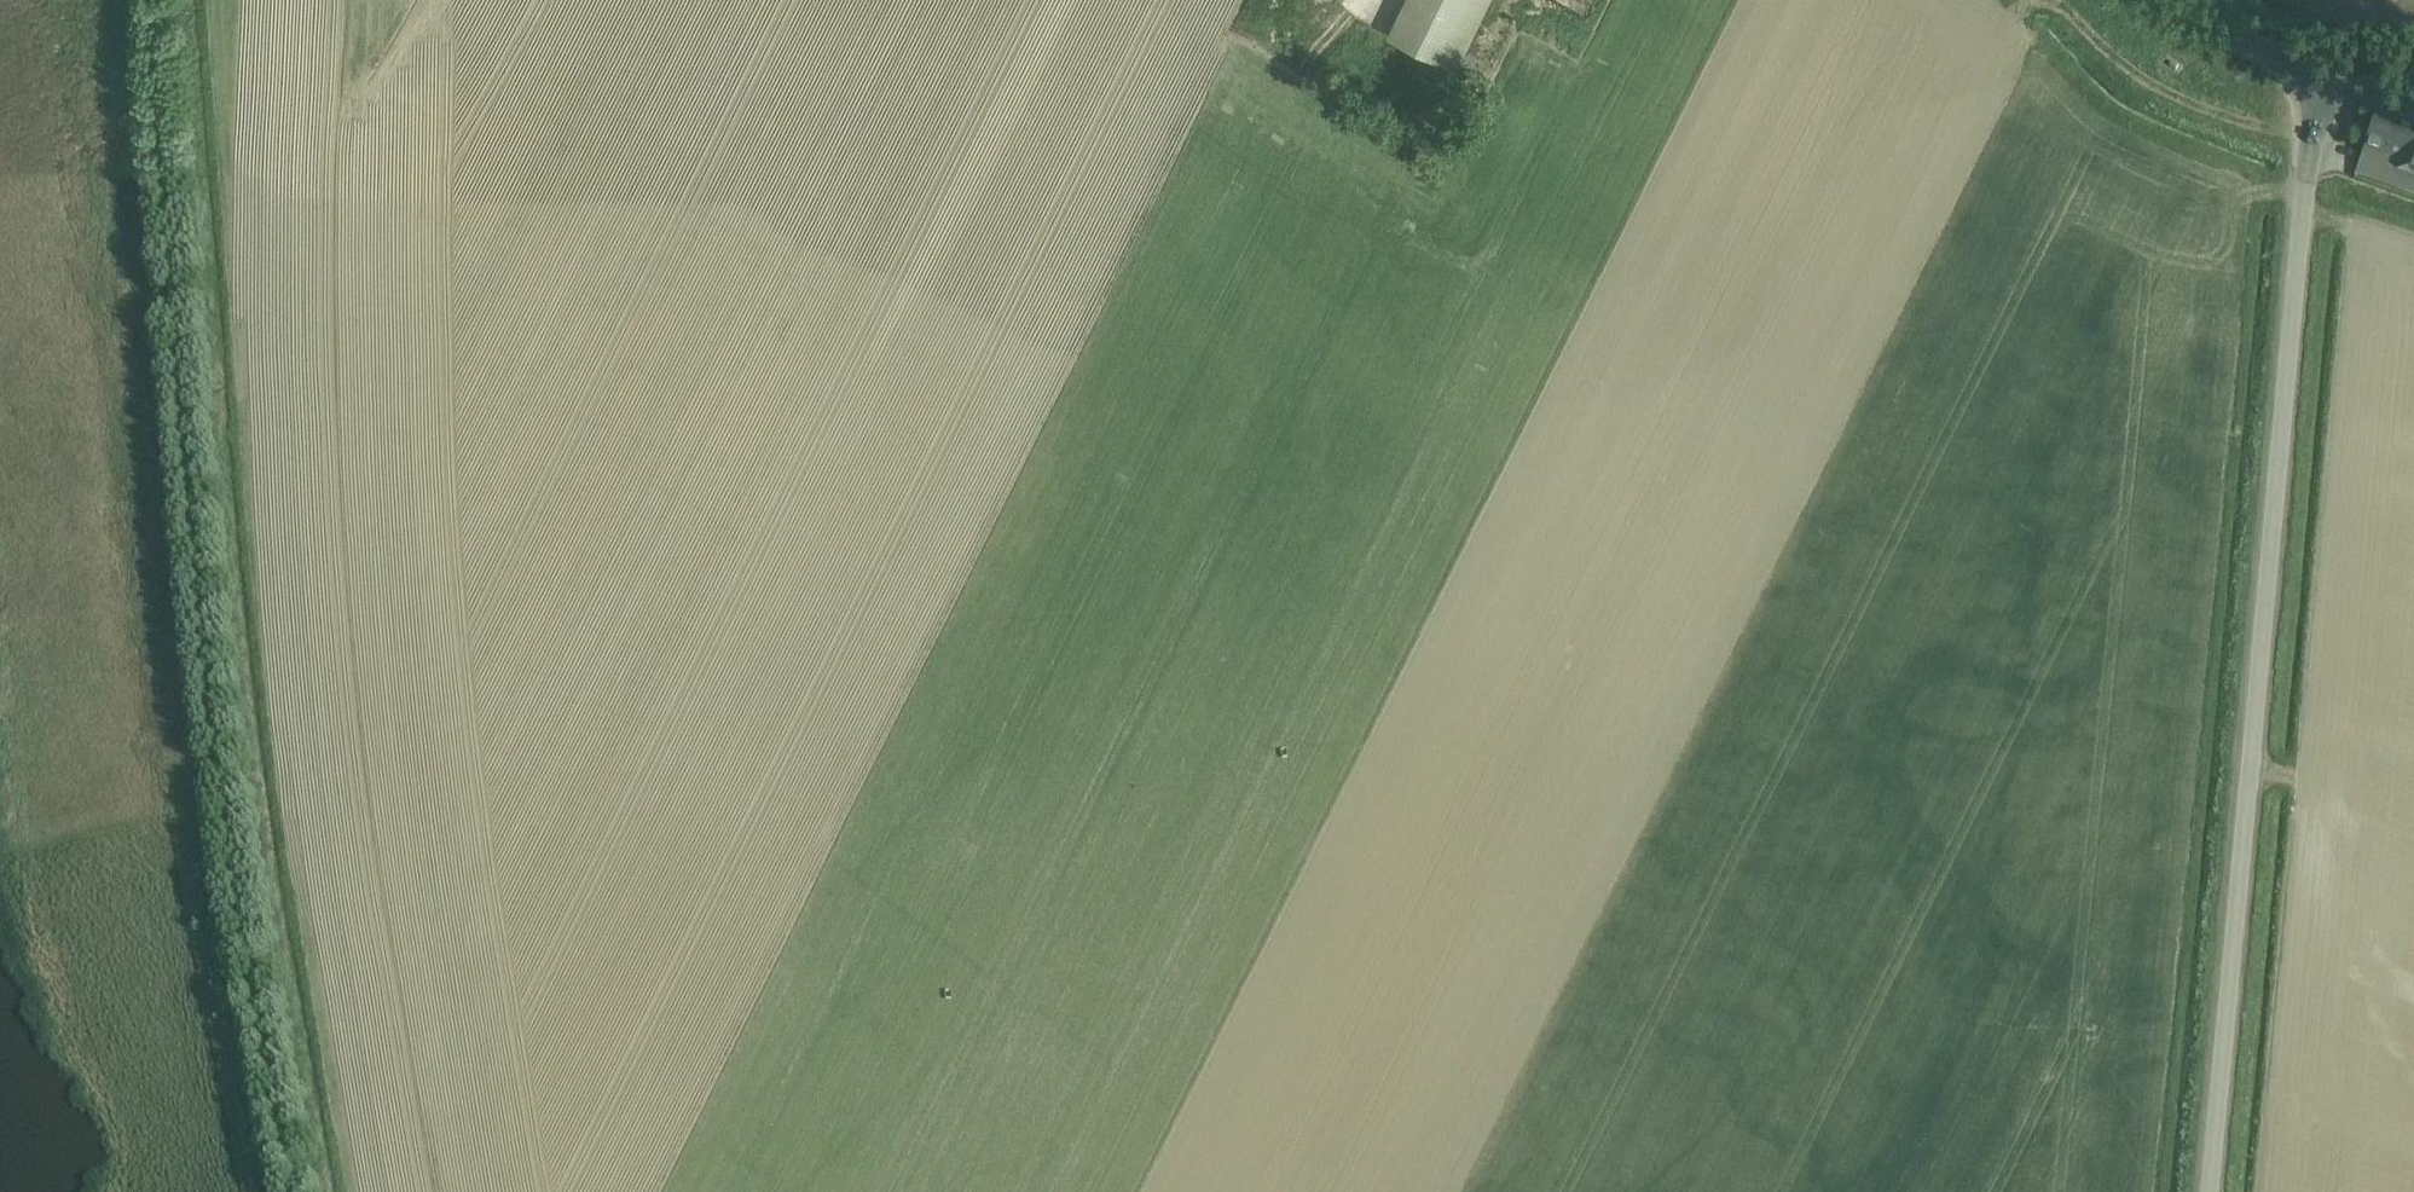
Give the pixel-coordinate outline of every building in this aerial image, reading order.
[(1488,0),(1405,0),(1388,35),(1455,68),(1488,0)] [(2365,152),(2377,156),(2375,161),(2400,170),(2398,174),(2413,180),(2413,131),(2377,118),(2365,152)]
